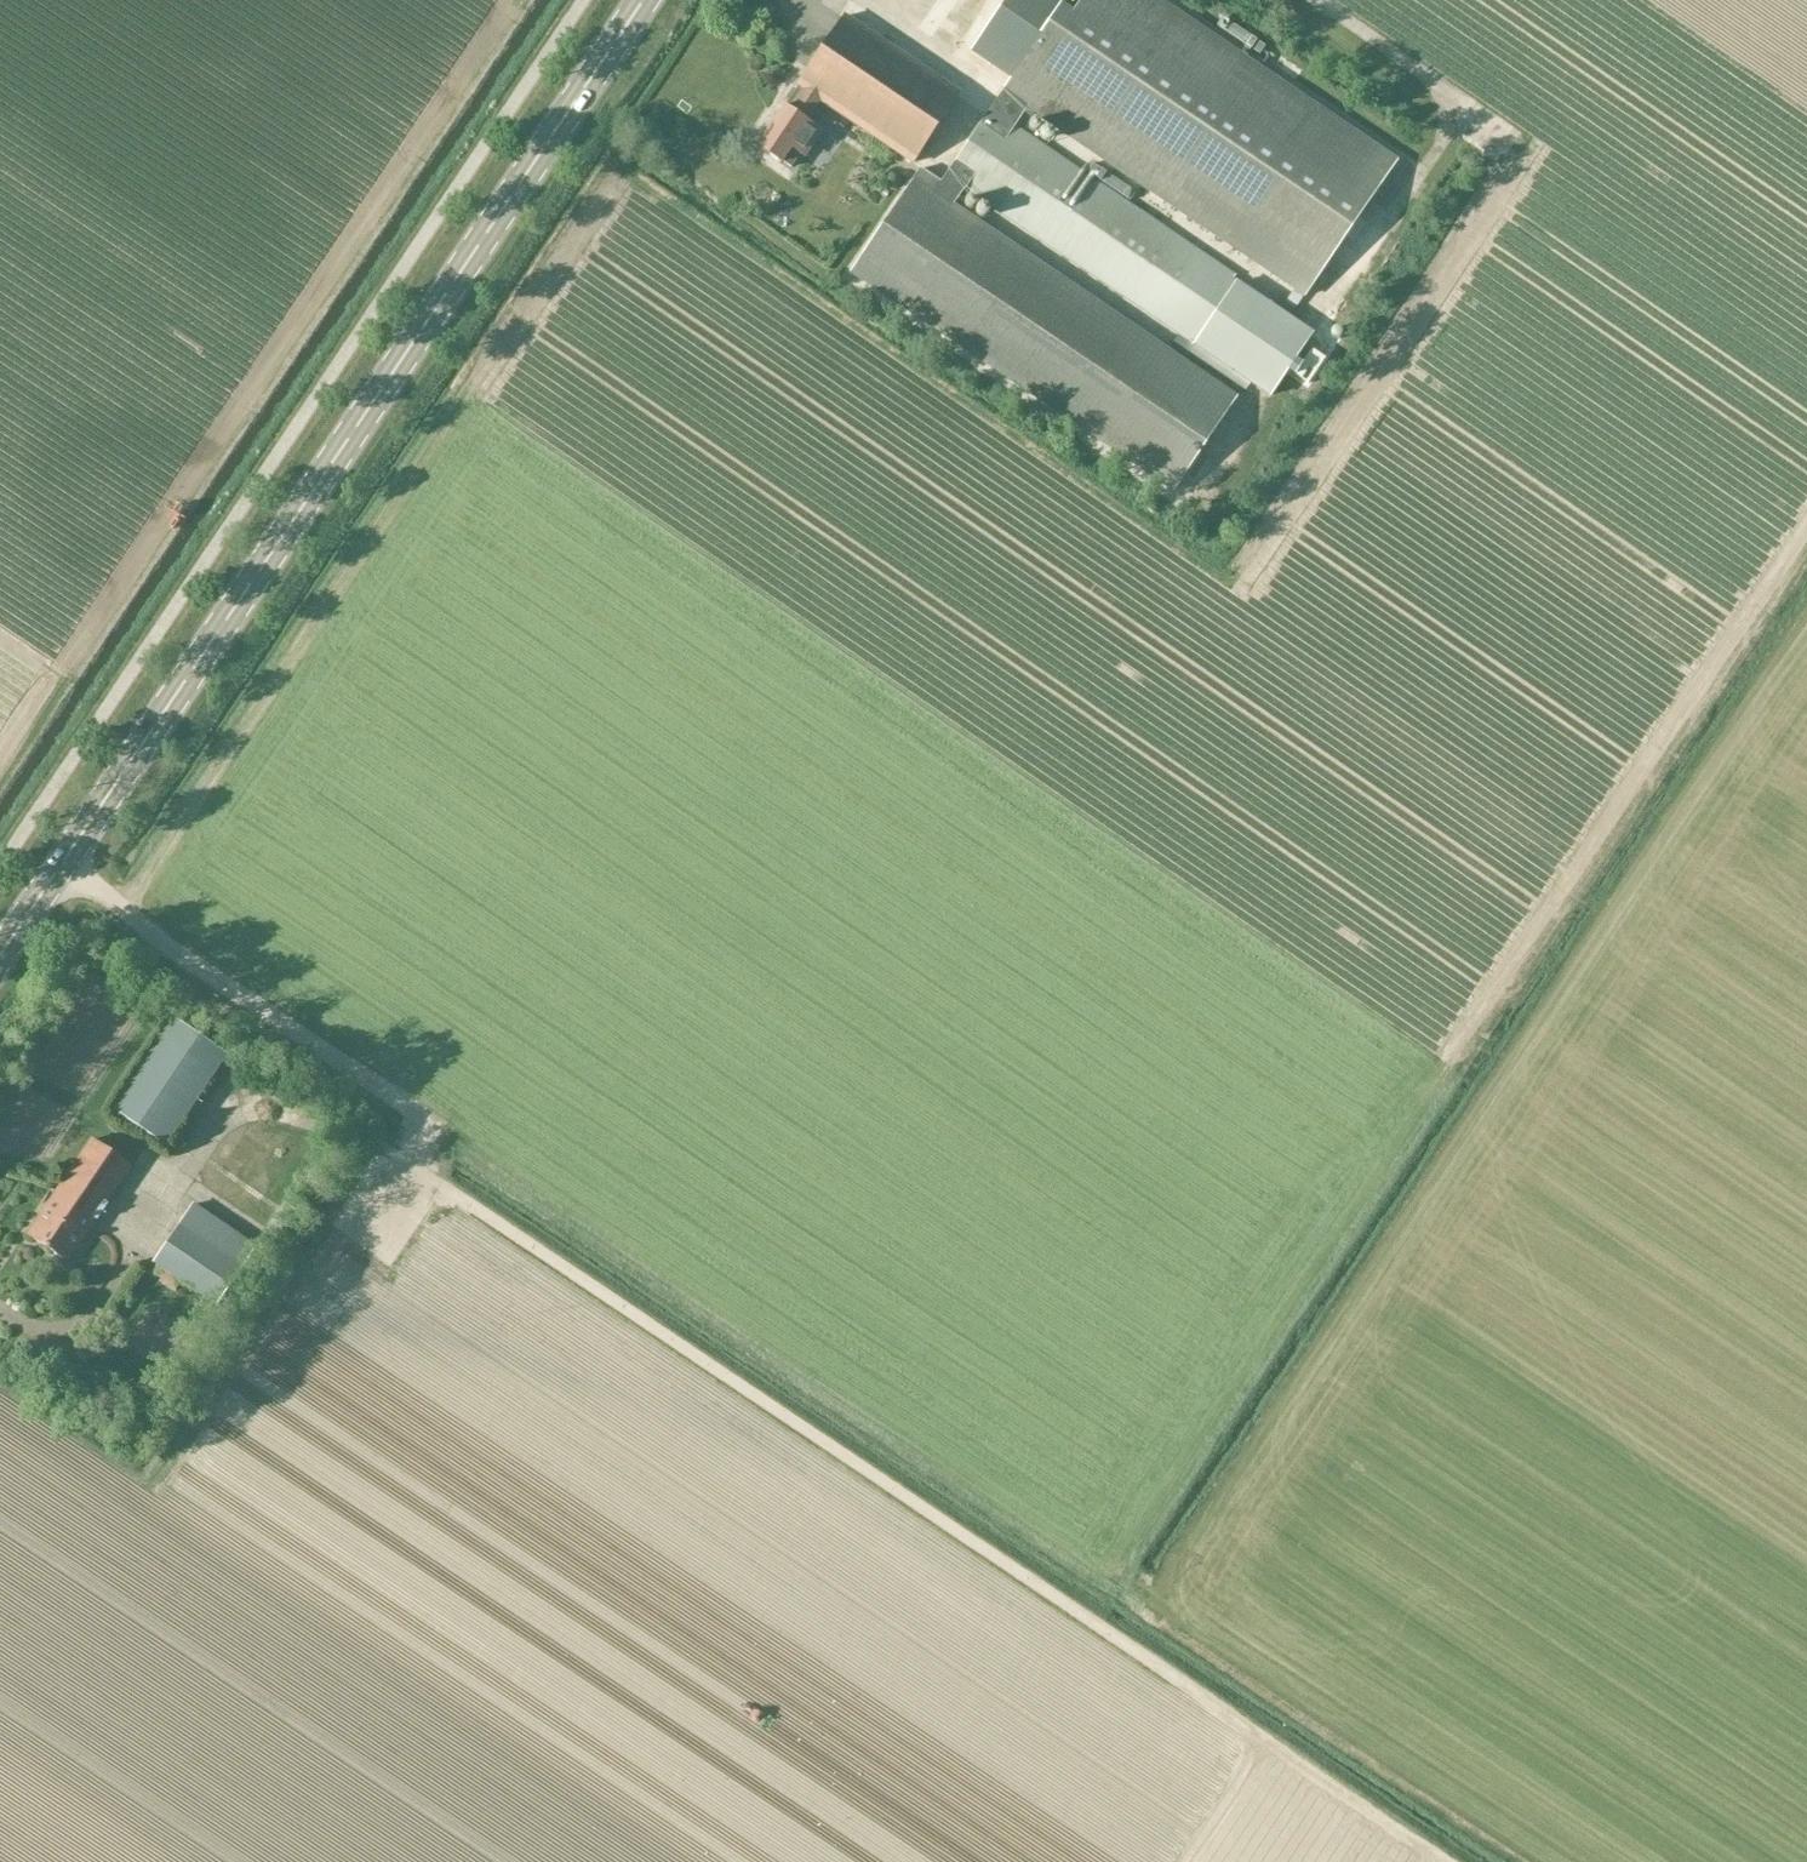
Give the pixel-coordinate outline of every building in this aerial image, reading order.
[(859,281),(1173,493),(1243,390),(957,202),(965,189),(1193,339),(1232,281),(1236,274),(1014,128),(1026,111),(1304,297),(1398,158),(1162,0),(1082,0),(1074,12),(1055,0),(1006,0),(973,49),(1013,75),(946,175),(934,167),(859,281)] [(785,107),(757,148),(780,164),(782,162),(789,167),(816,128),(807,122),(821,102),(912,164),(959,94),(845,17),(798,87),(803,90),(789,110),(785,107)] [(1313,335),(1232,281),(1193,339),(1275,393),(1313,335)] [(173,1019),(111,1111),(166,1147),(227,1056),(173,1019)] [(91,1141),(27,1236),(67,1263),(131,1168),(91,1141)] [(189,1212),(150,1270),(212,1312),(251,1254),(189,1212)]
